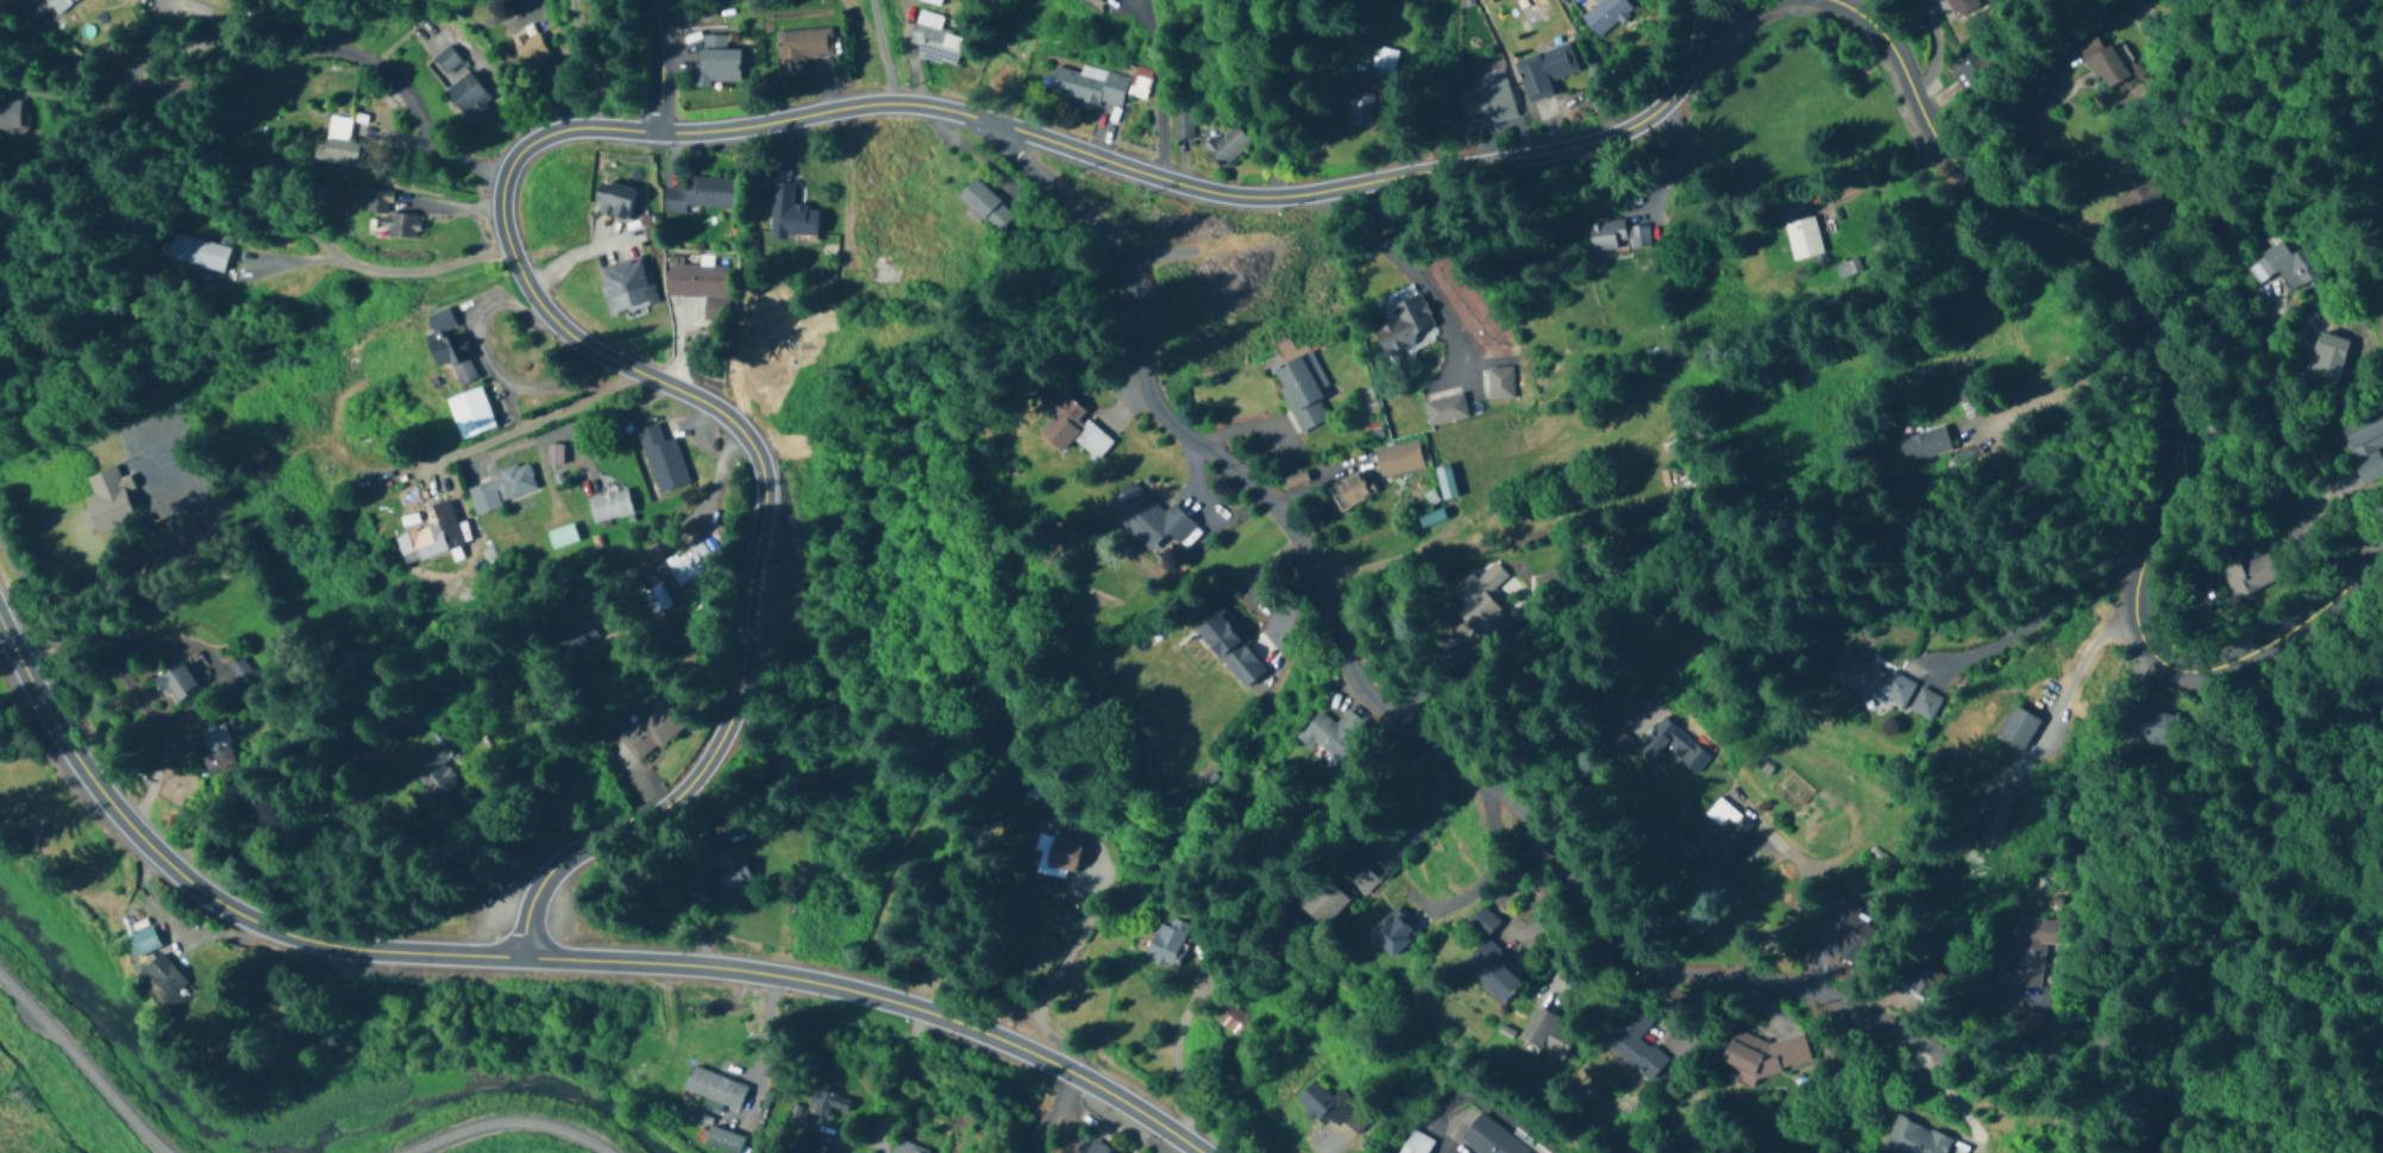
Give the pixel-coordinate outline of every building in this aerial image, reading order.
[(1598,39),(1633,10),(1624,0),(1601,0),(1580,18),(1598,39)] [(956,66),(963,36),(940,32),(944,16),(918,10),(910,45),(919,47),(916,58),(956,66)] [(831,29),(776,32),(777,61),(833,58),(831,29)] [(537,30),(511,43),(523,69),(549,56),(537,30)] [(2127,76),(2107,43),(2100,47),(2093,35),(2076,45),(2103,91),(2127,76)] [(1548,82),(1578,73),(1569,44),(1515,61),(1528,104),(1553,96),(1548,82)] [(448,75),(462,60),(447,47),(433,62),(448,75)] [(1949,70),(1967,93),(1996,70),(1978,47),(1949,70)] [(1391,74),(1397,52),(1381,48),(1375,70),(1391,74)] [(698,87),(739,87),(739,50),(698,50),(698,87)] [(1104,107),(1102,118),(1118,121),(1128,76),(1082,66),(1080,72),(1053,66),(1047,95),(1104,107)] [(1486,86),(1458,93),(1467,129),(1516,117),(1504,68),(1483,73),(1486,86)] [(444,92),(465,120),(490,101),(470,73),(444,92)] [(1372,127),(1372,93),(1348,93),(1348,127),(1372,127)] [(19,133),(19,104),(0,104),(0,133),(19,133)] [(363,145),(348,143),(351,119),(327,116),(321,163),(360,168),(363,145)] [(1202,149),(1220,171),(1252,144),(1234,122),(1202,149)] [(735,179),(683,177),(683,188),(664,188),(664,213),(688,214),(688,207),(734,208),(735,179)] [(955,196),(995,235),(1014,216),(974,177),(955,196)] [(636,190),(602,179),(591,209),(625,221),(636,190)] [(2148,233),(2170,210),(2139,180),(2117,202),(2148,233)] [(391,192),(368,191),(367,214),(383,215),(382,238),(418,239),(419,216),(390,215),(391,192)] [(1791,260),(1816,254),(1818,264),(1823,263),(1807,193),(1777,200),(1791,260)] [(1591,252),(1617,249),(1616,240),(1628,239),(1628,248),(1652,246),(1650,224),(1624,226),(1623,219),(1588,222),(1591,252)] [(222,274),(230,248),(183,236),(176,261),(222,274)] [(2259,284),(2279,271),(2292,291),(2318,274),(2299,245),(2288,252),(2282,243),(2247,265),(2259,284)] [(899,281),(895,254),(867,259),(872,286),(899,281)] [(643,257),(597,271),(611,317),(656,303),(643,257)] [(1840,278),(1861,271),(1857,258),(1836,265),(1840,278)] [(668,296),(705,296),(704,320),(726,320),(727,267),(668,266),(668,296)] [(1384,358),(1437,338),(1420,293),(1390,304),(1396,320),(1373,328),(1384,358)] [(450,309),(427,317),(435,340),(426,343),(435,368),(450,363),(458,386),(475,380),(450,309)] [(2348,340),(2318,332),(2305,378),(2335,386),(2348,340)] [(1680,358),(1676,343),(1643,351),(1647,366),(1680,358)] [(1299,434),(1329,421),(1316,391),(1324,387),(1309,353),(1271,370),(1299,434)] [(1513,370),(1483,370),(1483,400),(1513,400),(1513,370)] [(460,442),(495,430),(480,388),(446,400),(460,442)] [(1073,440),(1095,461),(1113,443),(1061,393),(1044,411),(1052,419),(1038,433),(1060,453),(1073,440)] [(1429,428),(1468,418),(1461,393),(1422,404),(1429,428)] [(2376,448),(2382,445),(2382,410),(2337,429),(2360,486),(2382,477),(2382,466),(2376,448)] [(674,439),(664,442),(658,425),(637,432),(657,496),(690,485),(674,439)] [(1899,438),(1906,464),(1951,452),(1944,426),(1899,438)] [(1423,469),(1417,442),(1374,451),(1380,478),(1423,469)] [(474,516),(502,509),(500,502),(536,492),(529,467),(466,485),(474,516)] [(134,522),(125,492),(134,490),(130,476),(119,479),(116,468),(86,477),(91,496),(79,500),(89,535),(134,522)] [(1333,485),(1344,509),(1371,496),(1360,473),(1333,485)] [(1167,534),(1178,545),(1197,527),(1173,504),(1163,514),(1131,482),(1106,508),(1150,551),(1167,534)] [(632,514),(626,490),(588,500),(594,524),(632,514)] [(462,547),(450,501),(431,506),(436,525),(394,536),(401,563),(462,547)] [(1419,519),(1422,528),(1446,520),(1442,510),(1419,519)] [(547,533),(553,551),(578,542),(572,524),(547,533)] [(677,587),(714,566),(702,543),(665,564),(677,587)] [(2230,600),(2279,580),(2266,548),(2217,568),(2230,600)] [(1488,595),(1507,577),(1505,572),(1496,563),(1470,574),(1450,593),(1461,618),(1438,639),(1444,653),(1457,667),(1472,661),(1489,644),(1497,641),(1510,628),(1502,609),(1488,595)] [(1193,628),(1245,688),(1267,668),(1216,609),(1193,628)] [(1903,710),(1915,684),(1839,650),(1827,676),(1903,710)] [(242,692),(258,681),(240,655),(225,666),(242,692)] [(171,707),(203,685),(185,658),(152,680),(171,707)] [(684,725),(663,699),(615,739),(636,764),(684,725)] [(2127,741),(2172,749),(2178,715),(2133,707),(2127,741)] [(1316,710),(1297,736),(1337,765),(1367,725),(1346,709),(1335,724),(1316,710)] [(1650,765),(1666,747),(1696,772),(1710,756),(1661,715),(1636,745),(1607,720),(1592,738),(1631,770),(1642,758),(1650,765)] [(194,735),(208,777),(237,767),(222,725),(194,735)] [(453,753),(436,732),(427,739),(434,748),(408,768),(434,801),(458,783),(442,762),(453,753)] [(1999,834),(2014,791),(1994,784),(1978,827),(1999,834)] [(1722,870),(1755,826),(1719,799),(1705,816),(1713,822),(1702,836),(1711,843),(1703,855),(1722,870)] [(1080,841),(1042,833),(1034,872),(1072,880),(1080,841)] [(751,882),(738,847),(714,856),(727,891),(751,882)] [(1377,881),(1361,865),(1347,880),(1362,896),(1377,881)] [(1295,903),(1322,930),(1349,903),(1322,876),(1295,903)] [(1876,931),(1854,919),(1860,908),(1838,896),(1810,945),(1855,970),(1876,931)] [(1417,931),(1393,907),(1366,934),(1390,958),(1417,931)] [(1485,938),(1499,922),(1483,907),(1468,923),(1485,938)] [(2043,943),(2055,944),(2057,921),(2018,917),(2011,986),(2039,988),(2043,943)] [(1169,928),(1157,922),(1142,957),(1174,972),(1193,930),(1172,921),(1169,928)] [(124,938),(134,959),(160,947),(151,926),(124,938)] [(1525,979),(1486,942),(1462,966),(1502,1003),(1525,979)] [(170,1009),(192,994),(165,954),(143,969),(170,1009)] [(1941,971),(1913,964),(1905,994),(1934,1002),(1941,971)] [(1237,1038),(1251,1020),(1232,1004),(1217,1022),(1237,1038)] [(1600,1044),(1649,1081),(1666,1060),(1638,1038),(1650,1023),(1629,1006),(1600,1044)] [(1563,1060),(1578,1027),(1534,1007),(1519,1040),(1563,1060)] [(1802,1030),(1726,1048),(1730,1065),(1733,1064),(1737,1081),(1810,1063),(1802,1030)] [(705,1098),(702,1105),(719,1112),(722,1105),(739,1111),(749,1087),(693,1066),(684,1090),(705,1098)] [(1294,1101),(1316,1121),(1326,1110),(1347,1130),(1363,1113),(1340,1091),(1332,1099),(1313,1080),(1294,1101)] [(850,1100),(813,1087),(804,1114),(826,1122),(831,1108),(846,1113),(850,1100)] [(1475,1152),(1528,1152),(1531,1150),(1480,1113),(1459,1141),(1475,1152)] [(1887,1152),(1946,1152),(1952,1140),(1895,1116),(1880,1150),(1887,1152)] [(745,1139),(710,1126),(703,1144),(727,1152),(740,1152),(745,1139)] [(932,1152),(896,1139),(891,1152),(931,1152),(932,1152)] [(1097,1142),(1088,1152),(1113,1152),(1097,1142)]
